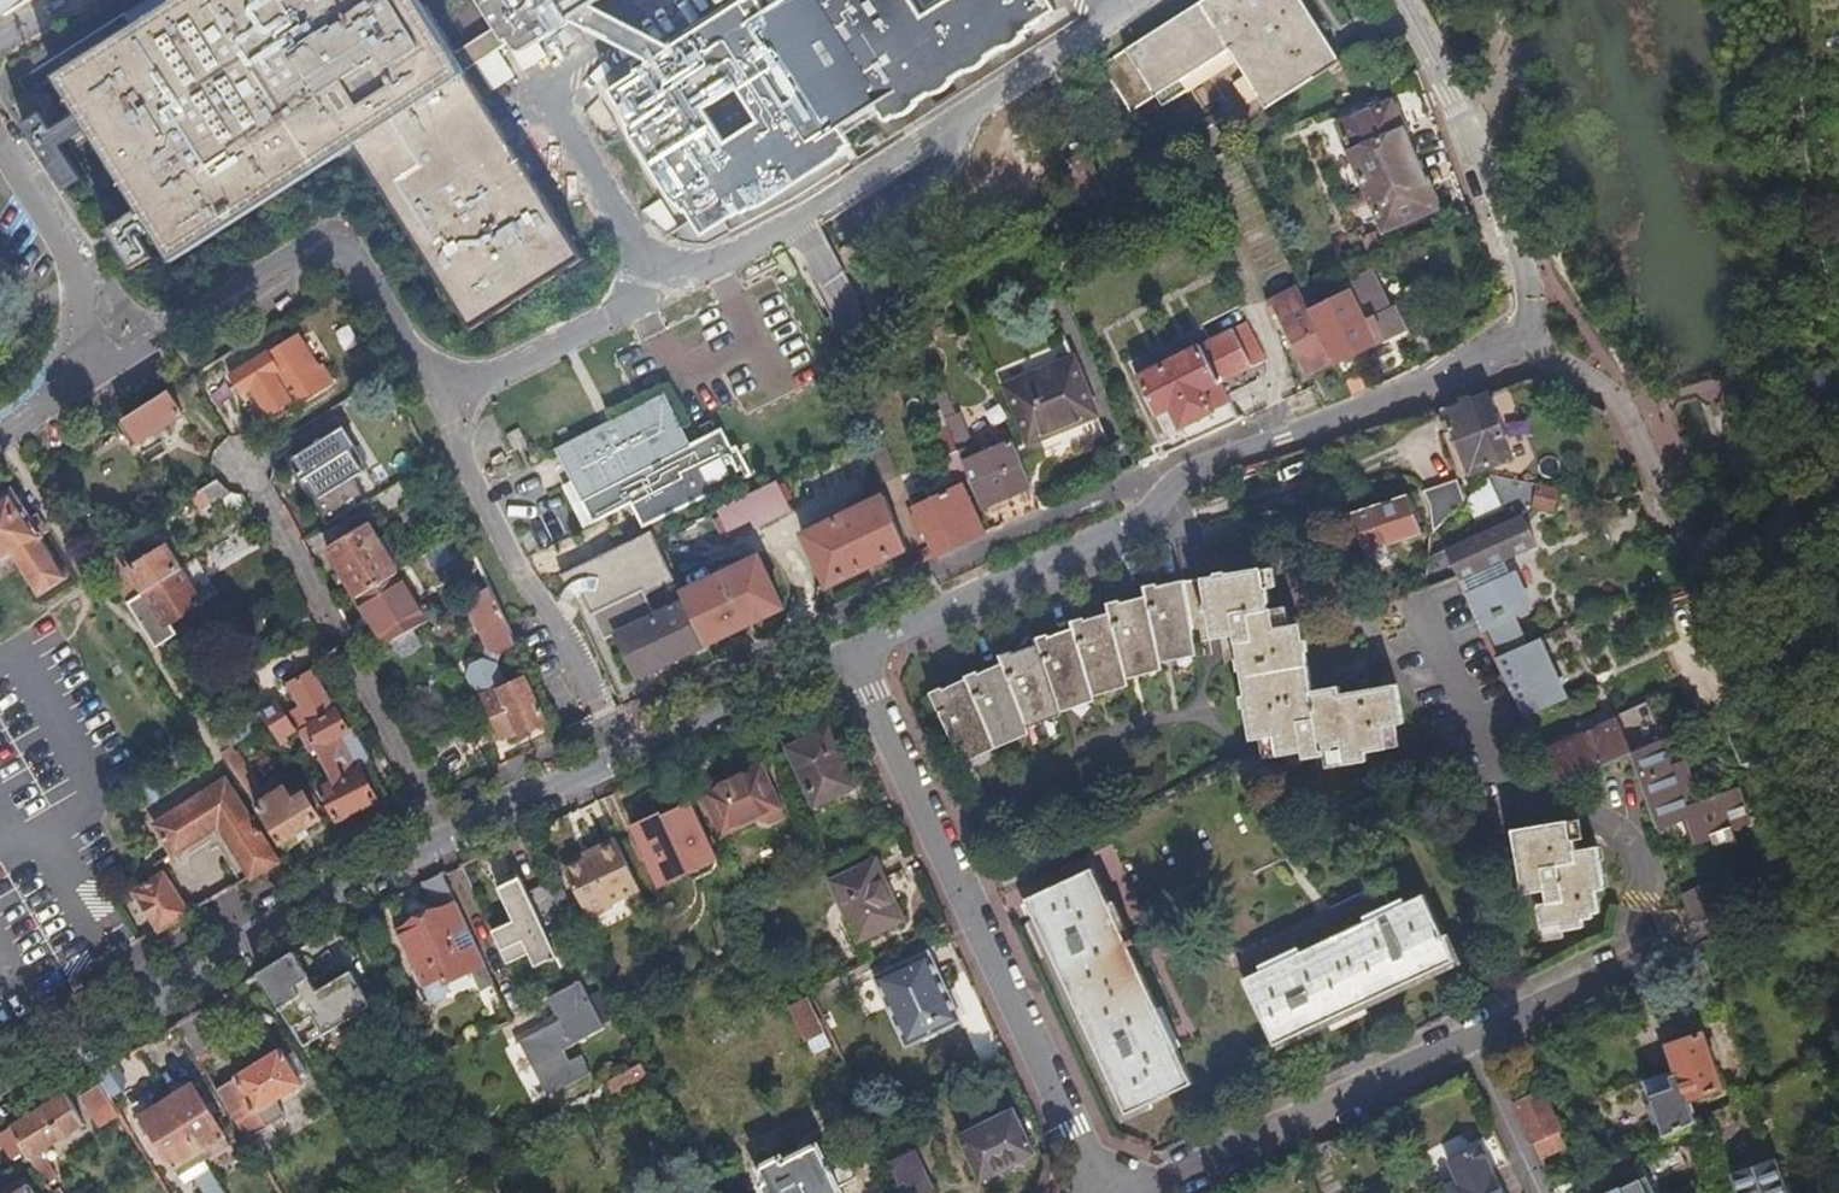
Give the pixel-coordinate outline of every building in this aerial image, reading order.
[(7,17),(34,0),(0,0),(0,5),(7,17)] [(165,9),(56,77),(133,203),(103,222),(129,263),(146,252),(131,225),(142,218),(168,258),(280,188),(350,144),(409,241),(463,330),(577,259),(522,169),(467,77),(511,50),(510,46),(513,45),(514,51),(519,54),(524,57),(527,56),(575,27),(567,15),(582,6),(579,1),(580,0),(179,0),(165,9)] [(753,215),(756,212),(755,211),(855,148),(845,132),(880,109),(889,123),(1061,13),(1053,0),(717,0),(724,12),(668,48),(645,62),(634,69),(639,78),(612,95),(619,107),(627,124),(625,125),(686,220),(689,218),(705,243),(743,219),(745,221),(754,215),(753,215)] [(1261,112),(1335,63),(1294,0),(1202,0),(1093,72),(1125,118),(1223,53),(1261,112)] [(575,27),(645,62),(668,48),(582,6),(567,15),(575,27)] [(1338,128),(1360,180),(1413,158),(1403,134),(1406,132),(1396,110),(1393,111),(1391,106),(1338,128)] [(1413,158),(1360,180),(1383,235),(1436,212),(1435,207),(1438,205),(1428,183),(1425,184),(1413,158)] [(661,200),(647,209),(661,232),(675,223),(661,200)] [(1321,312),(1311,316),(1329,352),(1336,364),(1373,345),(1374,348),(1405,332),(1393,309),(1390,310),(1372,274),(1358,281),(1359,283),(1330,298),(1334,305),(1321,312)] [(1307,285),(1297,289),(1311,316),(1321,312),(1307,285)] [(1311,316),(1297,289),(1273,299),(1279,312),(1306,364),(1329,352),(1311,316)] [(1264,303),(1270,317),(1279,312),(1273,299),(1264,303)] [(1169,410),(1179,430),(1230,403),(1219,384),(1263,362),(1245,322),(1136,381),(1155,417),(1169,410)] [(297,336),(231,378),(243,396),(253,389),(271,418),(292,404),(301,399),(305,404),(333,386),(321,367),(318,369),(297,336)] [(1312,376),(1336,364),(1329,352),(1306,364),(1312,376)] [(1007,392),(1032,448),(1099,419),(1074,362),(1007,392)] [(1763,366),(1746,371),(1736,374),(1737,378),(1743,376),(1745,382),(1738,384),(1739,389),(1742,389),(1748,408),(1745,410),(1746,413),(1755,416),(1758,424),(1770,421),(1777,420),(1765,377),(1763,369),(1764,369),(1763,366)] [(1346,385),(1352,398),(1366,392),(1360,377),(1346,385)] [(1723,396),(1717,379),(1695,386),(1699,403),(1700,402),(1713,439),(1718,441),(1720,437),(1729,433),(1730,429),(1721,397),(1723,396)] [(1673,450),(1686,447),(1687,444),(1685,438),(1687,432),(1687,429),(1686,429),(1680,409),(1682,408),(1676,392),(1674,390),(1657,395),(1658,400),(1673,450)] [(168,393),(125,421),(141,444),(183,417),(168,393)] [(1482,399),(1446,412),(1452,432),(1444,435),(1462,479),(1512,461),(1487,397),(1482,399)] [(662,398),(552,452),(580,504),(689,449),(662,398)] [(292,404),(296,410),(305,404),(301,399),(292,404)] [(945,424),(940,411),(931,416),(940,435),(948,432),(945,424)] [(959,418),(945,424),(948,432),(959,457),(972,450),(959,418)] [(311,505),(325,528),(365,504),(351,481),(362,474),(338,432),(289,463),(301,482),(306,478),(319,500),(311,505)] [(948,432),(940,435),(933,438),(949,477),(965,471),(963,466),(959,457),(948,432)] [(1012,444),(963,466),(965,471),(981,510),(1030,489),(1012,444)] [(1490,478),(1510,522),(1522,517),(1533,508),(1552,512),(1556,492),(1490,478)] [(1453,482),(1423,493),(1428,507),(1432,534),(1464,503),(1453,482)] [(217,483),(192,498),(202,513),(224,500),(228,505),(230,504),(236,514),(248,507),(242,497),(234,496),(228,493),(220,487),(217,483)] [(757,493),(771,521),(790,512),(786,503),(779,488),(777,484),(757,493)] [(779,488),(786,503),(792,501),(784,486),(779,488)] [(922,527),(937,558),(987,535),(963,488),(929,504),(922,492),(908,499),(917,516),(911,519),(915,530),(922,527)] [(12,557),(38,598),(67,578),(41,537),(46,534),(36,517),(30,520),(13,492),(0,500),(0,565),(12,557)] [(757,493),(719,512),(723,519),(730,534),(733,539),(771,521),(757,493)] [(1348,517),(1349,519),(1363,553),(1419,535),(1406,496),(1348,517)] [(828,589),(907,551),(884,498),(802,537),(828,589)] [(1427,559),(1423,592),(1458,579),(1479,626),(1523,606),(1503,560),(1535,546),(1522,517),(1510,522),(1427,559)] [(725,537),(730,534),(723,519),(717,521),(725,537)] [(357,598),(398,573),(368,525),(327,550),(357,598)] [(97,532),(85,540),(96,558),(109,550),(97,532)] [(617,638),(638,682),(706,648),(686,604),(656,618),(646,597),(675,583),(656,542),(652,534),(561,577),(567,590),(578,585),(606,643),(617,638)] [(143,593),(179,571),(165,549),(129,571),(143,593)] [(96,558),(112,582),(124,575),(109,550),(96,558)] [(682,596),(706,648),(783,611),(758,559),(682,596)] [(931,701),(962,762),(1030,734),(1027,729),(1061,715),(1060,712),(1094,698),(1093,695),(1128,681),(1126,676),(1162,665),(1160,657),(1194,648),(1193,645),(1215,641),(1219,660),(1229,658),(1231,666),(1233,666),(1239,691),(1236,692),(1239,703),(1241,703),(1248,734),(1257,733),(1262,752),(1283,748),(1287,766),(1305,763),(1305,760),(1321,757),(1325,769),(1369,759),(1367,751),(1401,744),(1396,722),(1404,720),(1395,682),(1339,693),(1337,686),(1311,692),(1302,652),(1304,652),(1302,640),(1299,641),(1296,625),(1286,627),(1281,608),(1264,612),(1262,605),(1264,604),(1261,588),(1273,585),(1269,567),(1222,577),(1221,574),(1211,576),(1212,579),(1180,586),(1180,585),(1155,590),(1155,588),(1141,590),(1144,600),(1120,607),(1120,605),(1107,609),(1108,617),(1084,626),(1083,623),(1070,628),(1073,635),(1049,645),(1047,642),(1035,647),(1037,653),(1015,662),(1014,660),(1002,665),(1004,672),(980,683),(977,679),(967,684),(968,688),(945,698),(943,695),(931,701)] [(139,625),(154,649),(176,635),(169,624),(200,605),(179,571),(143,593),(126,604),(139,625)] [(428,622),(398,573),(357,598),(386,645),(417,628),(428,622)] [(481,591),(488,588),(485,582),(478,586),(481,591)] [(513,656),(520,653),(488,588),(481,591),(466,600),(488,648),(483,659),(470,666),(467,675),(475,692),(486,696),(505,734),(517,729),(519,734),(545,722),(525,680),(508,688),(497,663),(501,650),(508,647),(513,656)] [(386,645),(364,657),(370,668),(400,652),(404,661),(428,648),(417,628),(386,645)] [(164,665),(189,650),(179,635),(155,650),(164,665)] [(1494,659),(1522,719),(1563,700),(1535,640),(1494,659)] [(310,727),(300,733),(311,754),(315,752),(331,784),(320,790),(336,822),(377,802),(361,770),(356,772),(339,739),(349,733),(337,711),(334,713),(312,673),(289,686),(300,708),(290,714),(298,729),(308,723),(310,727)] [(273,734),(278,741),(294,732),(277,704),(214,743),(221,754),(229,750),(248,737),(267,725),(273,734)] [(1658,743),(1663,741),(1647,705),(1615,718),(1617,722),(1539,757),(1553,789),(1630,755),(1658,743)] [(1722,717),(1727,728),(1749,717),(1744,707),(1722,717)] [(298,729),(300,733),(310,727),(308,723),(298,729)] [(253,746),(273,734),(267,725),(248,737),(253,746)] [(361,770),(369,765),(351,732),(349,733),(339,739),(356,772),(361,770)] [(813,810),(834,800),(830,792),(850,782),(828,733),(786,752),(813,810)] [(1667,768),(1658,743),(1630,755),(1655,827),(1682,818),(1691,843),(1709,837),(1713,848),(1729,842),(1726,831),(1744,824),(1733,793),(1695,806),(1680,764),(1667,768)] [(229,750),(221,754),(244,790),(255,784),(235,753),(233,755),(229,750)] [(361,770),(377,802),(385,798),(369,765),(361,770)] [(722,842),(759,824),(755,813),(776,802),(760,769),(702,797),(722,842)] [(252,824),(224,782),(201,796),(199,791),(189,797),(192,803),(155,826),(174,856),(218,827),(252,878),(276,863),(255,830),(258,828),(255,822),(252,824)] [(830,792),(834,800),(855,791),(850,782),(830,792)] [(256,809),(267,803),(255,784),(244,790),(256,809)] [(256,809),(279,845),(317,820),(303,797),(290,805),(282,793),(267,803),(256,809)] [(664,893),(725,865),(696,801),(634,829),(664,893)] [(755,813),(759,824),(781,813),(776,802),(755,813)] [(1550,930),(1553,942),(1564,940),(1563,934),(1585,930),(1584,920),(1594,919),(1594,914),(1600,913),(1596,891),(1605,889),(1598,848),(1581,850),(1580,840),(1583,839),(1579,819),(1517,831),(1529,896),(1537,894),(1540,907),(1544,906),(1549,930),(1550,930)] [(640,894),(618,849),(599,859),(585,865),(565,875),(589,923),(613,911),(612,908),(640,894)] [(585,865),(599,859),(597,854),(583,860),(585,865)] [(831,885),(848,924),(856,921),(866,942),(903,924),(875,864),(831,885)] [(1093,1051),(1124,1117),(1189,1087),(1126,949),(1133,945),(1130,940),(1124,943),(1091,872),(1026,901),(1093,1051)] [(482,968),(440,878),(421,887),(435,916),(397,934),(420,986),(415,988),(421,1003),(432,1007),(441,1002),(446,993),(444,987),(468,976),(467,975),(482,968)] [(187,915),(165,879),(137,896),(159,930),(187,915)] [(1687,928),(1722,912),(1708,882),(1676,896),(1687,928)] [(583,960),(551,898),(529,908),(518,883),(496,894),(511,927),(489,937),(504,968),(525,959),(532,972),(552,962),(557,972),(583,960)] [(1241,983),(1271,1049),(1451,964),(1421,899),(1241,983)] [(856,921),(848,924),(858,945),(866,942),(856,921)] [(316,995),(291,956),(261,975),(256,978),(285,1025),(301,1052),(369,1010),(348,975),(316,995)] [(874,981),(906,1050),(959,1025),(927,957),(874,981)] [(613,1018),(610,1013),(595,1020),(577,987),(544,1004),(556,1025),(517,1045),(546,1100),(587,1077),(577,1059),(565,1065),(559,1053),(600,1031),(597,1026),(613,1018)] [(822,1036),(806,1004),(790,1012),(805,1044),(822,1036)] [(214,1053),(192,1018),(175,1028),(196,1064),(214,1053)] [(420,1034),(410,1040),(419,1057),(429,1051),(420,1034)] [(1645,1085),(1662,1138),(1695,1123),(1687,1102),(1719,1091),(1701,1037),(1666,1049),(1675,1074),(1645,1085)] [(233,1083),(215,1094),(245,1144),(282,1121),(273,1107),(298,1090),(295,1085),(304,1080),(293,1063),(285,1068),(276,1055),(232,1082),(233,1083)] [(605,1085),(612,1098),(645,1081),(638,1067),(605,1085)] [(618,1109),(650,1091),(645,1081),(612,1098),(618,1109)] [(114,1112),(99,1089),(83,1099),(97,1123),(114,1112)] [(190,1091),(166,1106),(197,1156),(222,1140),(190,1091)] [(73,1107),(67,1096),(52,1105),(10,1131),(25,1154),(46,1188),(54,1183),(43,1163),(42,1164),(36,1157),(84,1129),(71,1108),(73,1107)] [(1516,1109),(1539,1160),(1541,1162),(1567,1149),(1566,1147),(1541,1097),(1516,1109)] [(197,1156),(166,1106),(140,1122),(170,1173),(192,1159),(197,1168),(202,1165),(197,1156)] [(958,1140),(980,1184),(1033,1157),(1011,1113),(958,1140)] [(10,1131),(0,1137),(0,1154),(7,1165),(25,1154),(10,1131)] [(838,1190),(855,1182),(837,1147),(821,1155),(816,1147),(799,1156),(797,1151),(757,1172),(765,1186),(760,1189),(762,1192),(840,1192),(838,1190)] [(1498,1192),(1477,1147),(1444,1163),(1452,1179),(1437,1186),(1440,1192),(1496,1192),(1498,1192)] [(483,1151),(474,1155),(478,1162),(486,1157),(483,1151)] [(1768,1154),(1730,1168),(1739,1192),(1783,1192),(1770,1154),(1768,1154)] [(903,1192),(931,1192),(911,1155),(897,1162),(894,1156),(887,1159),(903,1192)] [(192,1159),(170,1173),(175,1181),(197,1168),(192,1159)] [(206,1172),(194,1180),(201,1192),(219,1192),(206,1172)] [(1646,1178),(1613,1192),(1653,1192),(1646,1178)] [(431,1184),(416,1192),(436,1192),(431,1184)]
